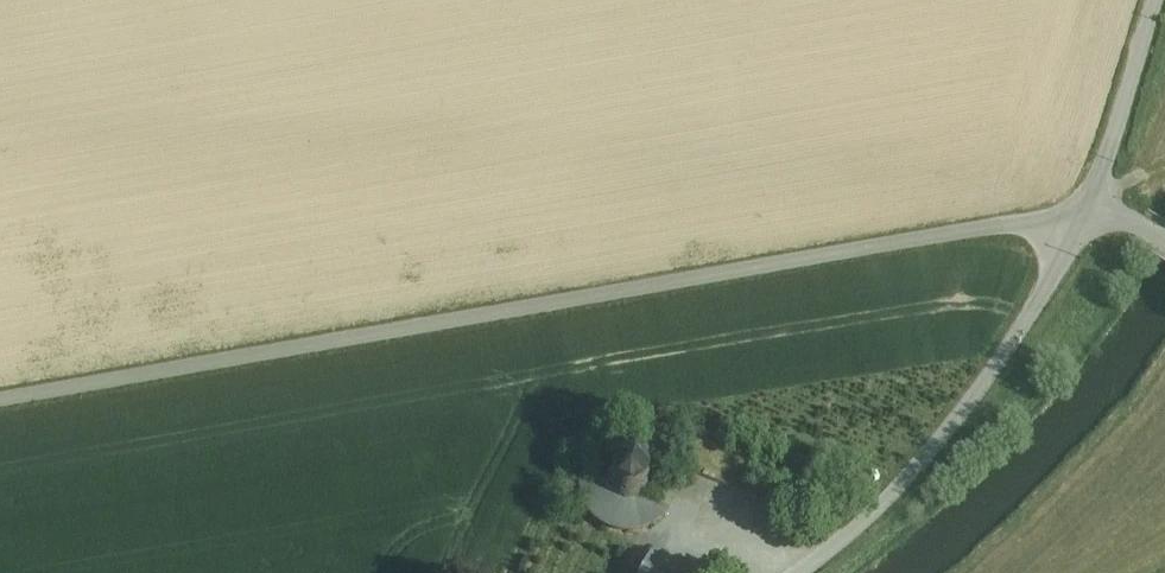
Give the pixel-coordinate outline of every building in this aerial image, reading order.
[(612,469),(614,467),(591,458),(587,470),(574,465),(565,490),(564,490),(569,511),(586,506),(598,521),(616,530),(635,531),(654,523),(667,510),(662,507),(668,489),(674,491),(675,488),(649,481),(649,484),(648,492),(643,499),(636,504),(632,506),(628,506),(623,506),(619,504),(612,500),(607,493),(606,485),(607,476),(612,469)] [(648,492),(649,484),(648,476),(643,469),(637,465),(629,462),(621,463),(614,467),(612,469),(607,476),(606,485),(607,493),(612,500),(619,504),(623,506),(628,506),(632,506),(636,504),(643,499),(648,492)] [(650,557),(641,572),(676,572),(650,557)]
